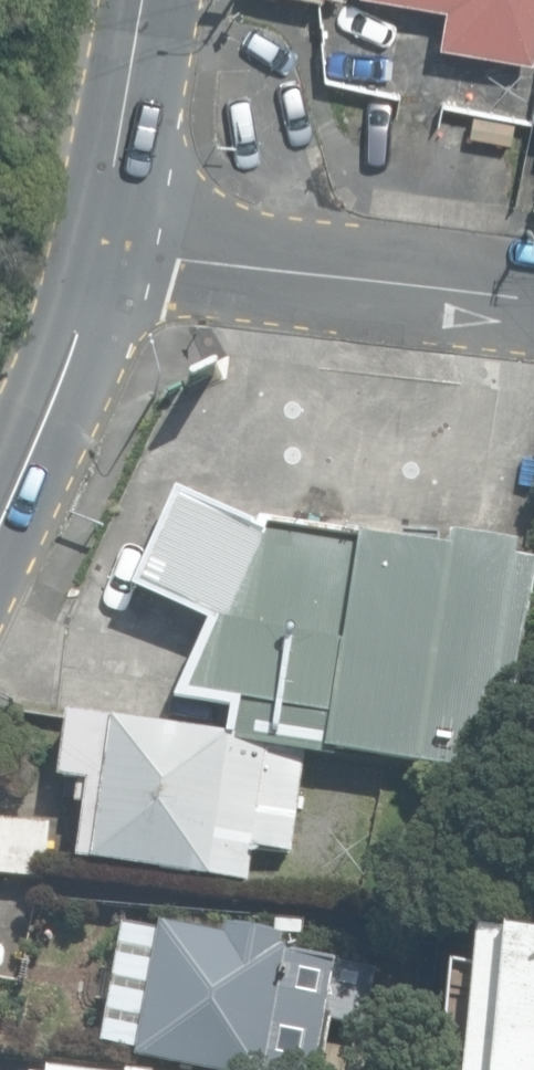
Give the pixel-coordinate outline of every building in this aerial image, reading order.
[(530,60),(533,40),(533,0),(413,0),(446,6),(439,44),(530,60)] [(469,137),(509,144),(513,122),(473,115),(469,137)] [(231,742),(303,753),(328,757),(329,752),(491,777),(532,574),(347,545),(348,541),(312,535),(267,528),(259,536),(178,497),(132,589),(215,630),(183,695),(237,703),(232,735),(231,742)] [(533,550),(533,539),(447,525),(442,556),(531,570),(533,550)] [(290,852),(303,753),(231,742),(232,735),(108,719),(108,722),(63,717),(55,778),(77,781),(74,803),(82,804),(75,857),(249,879),(252,848),(290,852)] [(44,879),(49,821),(0,817),(0,875),(44,879)] [(201,1069),(322,1069),(330,1025),(369,1032),(380,967),(281,949),(284,931),(224,920),(222,936),(115,917),(92,1041),(132,1049),(131,1057),(201,1069)] [(476,930),(464,1069),(533,1069),(533,935),(476,930)]
